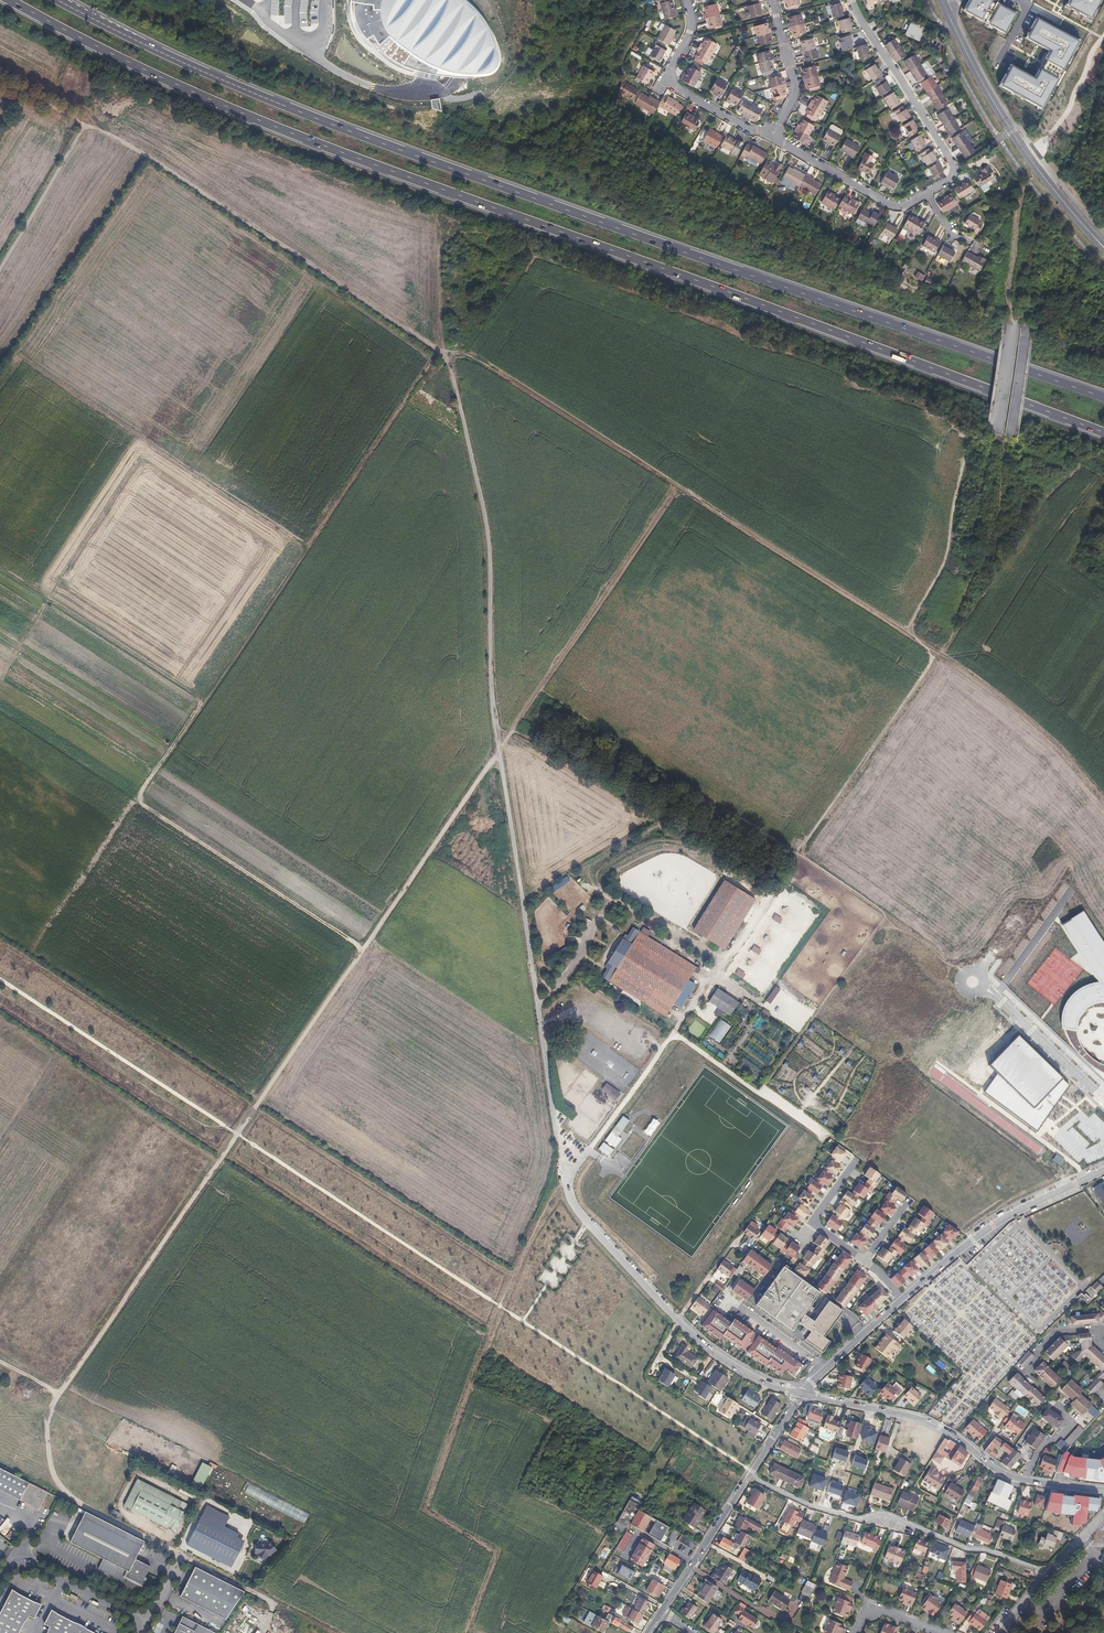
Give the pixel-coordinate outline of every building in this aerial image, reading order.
[(351,2),(354,3),(354,12),(355,21),(360,32),(367,39),(369,38),(383,53),(391,59),(402,65),(427,73),(451,76),(472,78),(473,76),(481,76),(491,75),(496,71),(501,65),(501,58),(497,46),(491,33),(482,18),(473,8),(464,0),(351,0),(351,2)] [(675,16),(670,0),(669,0),(668,0),(660,0),(660,3),(659,3),(663,19),(675,16)] [(785,4),(787,3),(789,9),(798,7),(797,0),(784,0),(785,4)] [(987,0),(969,0),(963,13),(1005,35),(1016,18),(995,5),(987,0)] [(1066,7),(1076,12),(1092,21),(1103,0),(1069,0),(1066,7)] [(833,18),(843,15),(840,3),(830,6),(833,18)] [(762,10),(760,4),(754,6),(748,7),(752,19),(762,16),(760,11),(762,10)] [(705,20),(719,16),(717,6),(705,9),(707,15),(704,16),(705,20)] [(789,27),(803,23),(800,12),(788,16),(790,22),(788,23),(789,27)] [(714,28),(721,26),(722,26),(719,16),(705,20),(706,24),(709,24),(710,29),(714,28)] [(841,33),(852,31),(848,18),(838,20),(841,33)] [(1078,42),(1038,20),(1028,39),(1042,47),(1027,75),(1011,67),(1000,87),(1042,109),(1078,42)] [(803,23),(789,27),(790,31),(793,31),(794,36),(805,33),(803,23)] [(917,40),(921,33),(923,28),(911,23),(906,34),(917,40)] [(668,45),(671,40),(670,39),(674,33),(675,30),(665,24),(657,38),(668,45)] [(758,37),(772,34),(771,30),(768,30),(767,25),(756,29),(758,37)] [(772,34),(758,37),(761,47),(772,44),(771,39),(773,38),(772,34)] [(845,34),(841,35),(841,37),(839,37),(840,41),(839,42),(842,51),(852,48),(850,39),(851,39),(850,35),(846,36),(845,34)] [(891,52),(901,46),(895,37),(885,44),(891,52)] [(801,52),(814,48),(812,38),(801,41),(802,47),(800,48),(801,52)] [(699,48),(712,55),(717,46),(707,40),(704,46),(701,44),(699,48)] [(657,42),(649,55),(659,61),(667,48),(657,42)] [(866,44),(855,47),(858,58),(869,56),(866,44)] [(907,54),(901,46),(891,52),(897,61),(907,54)] [(712,55),(699,48),(697,52),(699,53),(696,59),(706,65),(712,55)] [(814,48),(801,52),(802,56),(804,55),(806,60),(817,57),(814,48)] [(760,65),(774,61),(773,57),(771,58),(769,53),(758,56),(760,65)] [(910,70),(920,64),(914,55),(904,61),(910,70)] [(774,61),(760,65),(763,75),(775,71),(773,66),(775,65),(774,61)] [(920,64),(910,70),(916,81),(926,75),(920,64)] [(636,78),(646,84),(653,71),(643,65),(636,78)] [(803,79),(817,76),(814,65),(802,69),(804,75),(802,75),(803,79)] [(882,76),(880,72),(879,72),(877,69),(874,65),(865,71),(869,79),(870,78),(873,81),(882,76)] [(692,69),(690,68),(687,74),(685,73),(680,81),(694,89),(702,75),(700,74),(702,71),(694,66),(692,69)] [(817,76),(803,79),(804,83),(806,83),(808,89),(809,91),(819,88),(819,86),(817,76)] [(926,91),(935,85),(930,76),(920,82),(926,91)] [(773,90),(787,86),(786,82),(783,83),(781,77),(770,80),(773,90)] [(890,91),(887,86),(885,82),(886,81),(884,78),(874,83),(876,87),(875,88),(880,96),(890,91)] [(616,90),(632,100),(637,90),(630,85),(630,84),(622,79),(616,90)] [(717,80),(710,93),(714,95),(715,94),(721,97),(728,86),(717,80)] [(931,100),(941,94),(935,85),(926,91),(931,100)] [(780,98),(780,100),(787,98),(785,90),(788,90),(787,86),(773,90),(775,99),(777,98),(780,98)] [(732,103),(738,107),(744,96),(734,90),(727,103),(731,105),(732,103)] [(653,112),(657,105),(660,100),(656,98),(655,100),(649,96),(641,92),(635,102),(653,112)] [(890,110),(900,105),(893,93),(883,99),(890,110)] [(807,102),(819,109),(825,100),(814,94),(811,99),(809,98),(807,102)] [(947,104),(941,94),(931,100),(937,110),(947,104)] [(660,100),(657,105),(676,116),(682,106),(667,98),(667,99),(663,96),(662,96),(660,100)] [(439,99),(431,100),(432,108),(441,112),(439,99)] [(743,117),(747,119),(754,107),(745,101),(738,112),(744,116),(743,117)] [(814,118),(819,109),(807,102),(805,105),(807,106),(804,112),(805,112),(803,116),(812,121),(814,118)] [(900,123),(910,117),(905,109),(903,110),(901,106),(891,112),(893,115),(895,115),(900,123)] [(754,107),(747,119),(750,121),(751,120),(756,123),(763,112),(754,107)] [(943,124),(953,118),(947,108),(937,114),(943,124)] [(689,117),(690,115),(686,113),(680,123),(694,131),(699,123),(693,119),(689,117)] [(793,126),(805,133),(810,124),(800,118),(797,123),(795,122),(793,126)] [(959,128),(953,118),(943,124),(949,135),(959,128)] [(908,139),(917,133),(915,128),(916,128),(911,120),(902,126),(907,134),(905,135),(908,139)] [(841,130),(832,124),(830,125),(821,140),(826,143),(827,141),(830,143),(829,144),(833,147),(842,132),(841,130)] [(803,136),(805,133),(793,126),(791,129),(793,131),(789,136),(792,138),(797,141),(803,145),(804,145),(807,139),(803,136)] [(709,130),(702,141),(715,148),(721,137),(709,130)] [(958,148),(967,141),(961,131),(951,138),(958,148)] [(917,153),(926,147),(919,135),(910,141),(917,153)] [(726,136),(720,146),(730,152),(730,153),(735,156),(742,144),(737,141),(736,142),(726,136)] [(847,153),(846,154),(853,158),(859,148),(846,140),(841,150),(847,153)] [(974,150),(967,141),(958,148),(964,157),(974,150)] [(747,156),(761,164),(768,153),(753,145),(752,146),(747,143),(740,156),(745,159),(747,156)] [(927,167),(937,161),(931,152),(930,153),(928,149),(918,155),(920,159),(921,158),(927,167)] [(870,163),(873,157),(866,153),(858,168),(868,174),(874,165),(870,163)] [(773,181),(776,176),(781,167),(775,163),(773,167),(771,166),(772,164),(767,161),(760,173),(767,176),(765,179),(772,183),(773,181)] [(934,181),(943,175),(941,172),(942,171),(938,162),(928,168),(933,177),(931,177),(934,181)] [(986,166),(981,169),(982,170),(978,173),(975,175),(975,176),(971,178),(977,187),(993,177),(986,166)] [(799,187),(800,186),(805,176),(801,174),(801,175),(793,170),(788,168),(782,178),(791,183),(799,187)] [(805,176),(800,186),(815,195),(821,185),(809,179),(810,177),(806,174),(805,176)] [(885,185),(889,187),(893,190),(898,181),(886,174),(880,185),(884,188),(885,185)] [(791,183),(782,178),(779,183),(788,188),(791,183)] [(960,184),(955,187),(956,188),(953,190),(958,199),(972,190),(966,181),(961,185),(960,184)] [(817,201),(821,203),(828,192),(824,189),(817,201)] [(828,192),(821,203),(833,210),(839,199),(833,195),(828,192)] [(935,203),(941,213),(957,203),(951,193),(935,203)] [(845,197),(839,206),(853,215),(860,203),(855,201),(854,202),(852,201),(845,197)] [(863,209),(858,219),(866,223),(867,224),(868,223),(875,227),(881,216),(873,212),(872,214),(863,209)] [(976,231),(980,226),(981,223),(978,221),(978,220),(968,215),(963,223),(973,229),(972,231),(975,233),(976,231)] [(905,228),(909,230),(915,234),(921,223),(915,219),(914,221),(906,217),(900,229),(904,231),(905,228)] [(866,223),(858,219),(856,222),(864,227),(866,223)] [(885,222),(879,232),(890,238),(895,228),(885,222)] [(901,237),(896,234),(892,241),(898,244),(902,237),(901,237)] [(934,240),(930,238),(926,236),(921,245),(932,251),(938,241),(934,239),(934,240)] [(942,243),(936,255),(948,262),(953,253),(949,251),(945,248),(946,246),(942,243)] [(966,252),(960,262),(977,272),(984,260),(979,257),(978,259),(976,258),(966,252)] [(918,273),(914,278),(922,282),(925,276),(918,273)] [(750,896),(724,880),(694,929),(725,949),(743,920),(737,917),(750,896)] [(743,920),(756,899),(750,896),(737,917),(743,920)] [(1084,914),(1083,911),(1071,918),(1063,926),(1067,931),(1100,983),(1091,983),(1081,988),(1074,993),(1068,1000),(1064,1007),(1062,1015),(1062,1025),(1063,1028),(1075,1029),(1075,1022),(1078,1015),(1081,1010),(1087,1004),(1094,1001),(1100,1000),(1103,1000),(1103,943),(1084,914)] [(782,919),(775,915),(771,920),(779,925),(782,919)] [(606,970),(603,977),(666,1017),(670,1010),(674,1004),(681,1008),(688,996),(695,984),(689,980),(693,973),(697,967),(633,928),(629,934),(628,936),(625,935),(605,967),(608,968),(606,970)] [(566,946),(560,950),(563,955),(569,950),(566,946)] [(761,951),(754,946),(751,950),(758,956),(761,951)] [(746,975),(738,969),(735,974),(743,980),(746,975)] [(776,987),(766,1001),(771,1004),(781,990),(776,987)] [(735,1001),(718,989),(710,1002),(723,1011),(724,1011),(731,1016),(739,1003),(735,1001)] [(765,1009),(762,1014),(769,1019),(772,1015),(765,1009)] [(731,1027),(721,1019),(709,1035),(720,1044),(731,1027)] [(1075,1029),(1063,1028),(1070,1044),(1077,1054),(1087,1065),(1099,1071),(1103,1073),(1103,1066),(1102,1066),(1092,1059),(1084,1051),(1078,1041),(1075,1029)] [(1060,1078),(1017,1036),(990,1065),(997,1074),(1019,1095),(1033,1108),(1060,1078)] [(1019,1095),(997,1074),(985,1092),(1037,1130),(1039,1131),(1043,1125),(1046,1119),(1061,1096),(1069,1084),(1060,1078),(1033,1108),(1019,1095)] [(618,1098),(620,1094),(605,1084),(603,1088),(618,1098)] [(617,1100),(618,1098),(603,1088),(601,1090),(617,1100)] [(630,1122),(623,1116),(605,1140),(608,1142),(607,1144),(611,1146),(612,1146),(615,1148),(622,1139),(619,1137),(620,1134),(630,1122)] [(613,1150),(604,1142),(599,1149),(609,1156),(613,1150)] [(837,1147),(831,1155),(832,1155),(840,1161),(845,1154),(850,1158),(853,1155),(846,1149),(844,1152),(837,1147)] [(840,1161),(832,1155),(829,1159),(832,1161),(826,1168),(832,1172),(836,1175),(841,1168),(838,1165),(840,1161)] [(826,1168),(824,1166),(821,1170),(822,1171),(817,1178),(824,1183),(827,1186),(833,1178),(829,1176),(832,1172),(826,1168)] [(880,1175),(870,1167),(864,1175),(868,1178),(866,1182),(873,1188),(876,1184),(874,1182),(880,1175)] [(824,1183),(817,1178),(816,1177),(813,1181),(812,1180),(807,1187),(808,1188),(816,1194),(824,1183)] [(871,1192),(873,1188),(866,1182),(863,1185),(859,1182),(853,1190),(863,1198),(869,1190),(871,1192)] [(889,1192),(886,1196),(894,1202),(897,1198),(901,1201),(907,1194),(897,1187),(892,1194),(889,1192)] [(808,1205),(816,1194),(808,1188),(805,1192),(803,1190),(798,1197),(800,1199),(808,1205)] [(852,1207),(858,1199),(847,1191),(841,1199),(852,1207)] [(892,1206),(894,1202),(886,1196),(883,1200),(886,1202),(881,1209),(890,1216),(896,1209),(892,1206)] [(808,1205),(800,1199),(797,1203),(799,1204),(794,1211),(800,1216),(804,1218),(809,1211),(805,1209),(808,1205)] [(848,1205),(840,1200),(838,1203),(839,1204),(834,1211),(844,1219),(850,1211),(846,1208),(848,1205)] [(928,1221),(933,1214),(923,1206),(918,1214),(922,1217),(919,1221),(925,1225),(927,1226),(929,1223),(928,1221)] [(792,1227),(800,1216),(794,1211),(792,1210),(790,1214),(787,1212),(782,1219),(789,1224),(792,1227)] [(871,1217),(869,1221),(876,1226),(879,1223),(880,1223),(885,1216),(876,1210),(870,1217),(871,1217)] [(831,1215),(828,1219),(839,1227),(842,1223),(831,1215)] [(919,1233),(925,1225),(919,1221),(915,1218),(909,1226),(907,1224),(904,1228),(911,1233),(914,1229),(919,1233)] [(782,1219),(781,1219),(779,1222),(787,1228),(789,1224),(782,1219)] [(839,1227),(828,1219),(825,1223),(836,1231),(839,1227)] [(860,1231),(861,1231),(869,1237),(870,1238),(875,1231),(874,1230),(876,1226),(869,1221),(866,1225),(865,1224),(860,1231)] [(787,1228),(779,1222),(776,1226),(784,1232),(787,1228)] [(775,1230),(768,1225),(760,1235),(768,1240),(775,1230)] [(953,1239),(958,1232),(948,1225),(943,1232),(944,1232),(941,1235),(947,1242),(952,1238),(953,1239)] [(756,1234),(747,1227),(741,1234),(746,1237),(747,1239),(746,1240),(750,1243),(756,1234)] [(911,1233),(904,1228),(898,1235),(909,1244),(915,1236),(911,1233)] [(856,1233),(853,1237),(863,1245),(869,1237),(861,1231),(858,1235),(856,1233)] [(772,1243),(780,1249),(785,1243),(788,1239),(780,1233),(772,1243)] [(829,1242),(819,1235),(814,1243),(817,1246),(815,1249),(823,1255),(825,1251),(823,1250),(829,1242)] [(931,1244),(937,1251),(940,1248),(941,1249),(948,1243),(947,1242),(941,1235),(940,1235),(934,1241),(931,1244)] [(853,1237),(851,1241),(861,1248),(863,1245),(853,1237)] [(896,1239),(890,1247),(897,1252),(901,1255),(907,1247),(896,1239)] [(795,1253),(799,1248),(791,1242),(788,1246),(785,1243),(780,1249),(779,1251),(783,1254),(784,1252),(792,1257),(795,1253)] [(921,1253),(927,1260),(931,1257),(931,1258),(938,1252),(937,1251),(931,1244),(930,1244),(924,1249),(924,1250),(921,1253)] [(897,1252),(890,1247),(887,1251),(883,1247),(877,1255),(887,1262),(893,1255),(894,1256),(897,1252)] [(772,1265),(750,1249),(742,1260),(764,1276),(772,1265)] [(804,1260),(803,1262),(808,1266),(810,1264),(812,1265),(818,1257),(820,1259),(823,1255),(815,1249),(812,1253),(808,1250),(803,1257),(802,1258),(804,1260)] [(843,1270),(852,1258),(842,1251),(834,1263),(833,1263),(829,1269),(830,1269),(821,1281),(820,1281),(816,1287),(826,1293),(830,1288),(839,1276),(839,1275),(843,1270)] [(799,1256),(795,1253),(792,1257),(789,1261),(793,1264),(799,1256)] [(910,1262),(917,1269),(921,1266),(921,1267),(928,1261),(927,1260),(921,1253),(920,1253),(914,1258),(910,1262)] [(917,1269),(910,1262),(910,1261),(904,1267),(900,1270),(907,1277),(910,1274),(911,1276),(918,1270),(917,1269)] [(732,1269),(721,1262),(715,1271),(725,1278),(732,1269)] [(808,1266),(803,1262),(801,1265),(799,1263),(794,1270),(803,1278),(809,1270),(806,1269),(808,1266)] [(782,1266),(756,1305),(767,1313),(792,1331),(797,1323),(806,1329),(810,1332),(804,1340),(822,1352),(829,1341),(824,1337),(842,1311),(828,1301),(813,1322),(803,1314),(819,1292),(782,1266)] [(858,1289),(866,1277),(856,1270),(851,1279),(848,1282),(848,1283),(844,1288),(835,1300),(845,1307),(853,1295),(854,1295),(858,1289)] [(903,1280),(907,1277),(900,1270),(899,1271),(890,1279),(898,1288),(904,1282),(903,1280)] [(746,1300),(754,1289),(740,1279),(732,1290),(746,1300)] [(1102,1287),(1097,1282),(1091,1287),(1096,1293),(1102,1287)] [(715,1284),(712,1288),(719,1292),(722,1289),(715,1284)] [(859,1306),(867,1315),(888,1296),(880,1288),(859,1306)] [(1086,1292),(1081,1295),(1084,1303),(1090,1301),(1086,1292)] [(689,1308),(693,1311),(695,1312),(694,1314),(700,1318),(707,1310),(694,1300),(689,1308)] [(732,1321),(713,1308),(702,1326),(720,1340),(723,1335),(744,1350),(765,1365),(767,1363),(782,1375),(786,1370),(797,1377),(804,1365),(736,1318),(732,1321)] [(1076,1318),(1083,1324),(1098,1323),(1098,1322),(1102,1322),(1103,1320),(1103,1316),(1100,1312),(1098,1315),(1076,1318)] [(912,1327),(904,1319),(893,1332),(902,1339),(912,1327)] [(1075,1352),(1071,1356),(1077,1362),(1083,1354),(1101,1371),(1103,1368),(1103,1358),(1092,1346),(1090,1346),(1089,1335),(1089,1333),(1077,1335),(1078,1343),(1080,1343),(1080,1351),(1075,1352)] [(879,1344),(878,1343),(874,1348),(886,1358),(890,1353),(889,1352),(892,1348),(896,1351),(900,1345),(896,1342),(895,1344),(890,1340),(892,1339),(885,1334),(881,1339),(882,1340),(879,1344)] [(1058,1338),(1056,1340),(1052,1343),(1061,1352),(1067,1346),(1070,1346),(1069,1336),(1062,1336),(1059,1339),(1058,1338)] [(1052,1343),(1050,1346),(1058,1355),(1061,1352),(1052,1343)] [(681,1346),(674,1357),(690,1367),(689,1369),(694,1372),(702,1361),(697,1358),(696,1359),(686,1353),(687,1350),(681,1346)] [(1050,1346),(1044,1352),(1048,1356),(1052,1361),(1058,1355),(1050,1346)] [(1034,1357),(1028,1351),(1017,1363),(1023,1368),(1034,1357)] [(860,1358),(858,1361),(856,1366),(865,1371),(871,1359),(861,1353),(858,1357),(860,1358)] [(1042,1362),(1034,1371),(1040,1376),(1039,1377),(1051,1388),(1060,1380),(1048,1368),(1042,1362)] [(1063,1362),(1058,1368),(1067,1375),(1072,1369),(1063,1362)] [(674,1374),(664,1368),(656,1381),(667,1387),(674,1374)] [(728,1379),(715,1370),(707,1382),(720,1391),(728,1379)] [(1101,1372),(1096,1377),(1097,1378),(1099,1380),(1103,1375),(1101,1372)] [(1016,1373),(1007,1382),(1023,1396),(1024,1395),(1036,1406),(1044,1398),(1032,1386),(1031,1387),(1025,1381),(1023,1384),(1020,1381),(1022,1379),(1016,1373)] [(839,1380),(839,1382),(838,1387),(849,1390),(852,1377),(839,1374),(838,1380),(839,1380)] [(864,1380),(859,1385),(864,1389),(866,1390),(865,1392),(869,1395),(877,1386),(867,1377),(864,1380)] [(1099,1380),(1097,1378),(1086,1389),(1092,1395),(1103,1384),(1099,1380)] [(711,1387),(701,1380),(698,1384),(699,1385),(698,1387),(697,1387),(695,1391),(700,1394),(699,1395),(704,1398),(711,1387)] [(1082,1391),(1069,1380),(1060,1390),(1073,1401),(1069,1405),(1082,1415),(1086,1411),(1094,1418),(1099,1413),(1078,1394),(1082,1391)] [(891,1386),(887,1383),(879,1392),(882,1395),(883,1394),(885,1396),(889,1399),(894,1394),(897,1396),(899,1393),(903,1389),(900,1387),(895,1382),(891,1386)] [(920,1396),(910,1387),(903,1395),(909,1400),(908,1401),(913,1405),(920,1396)] [(754,1391),(748,1388),(741,1399),(754,1407),(760,1398),(756,1395),(756,1396),(752,1394),(754,1391)] [(738,1404),(727,1397),(718,1411),(728,1417),(732,1411),(734,1407),(735,1408),(738,1404)] [(780,1404),(770,1398),(761,1414),(770,1420),(780,1404)] [(994,1399),(988,1408),(995,1412),(994,1414),(999,1418),(1000,1416),(1003,1419),(1009,1411),(1005,1409),(1006,1407),(994,1399)] [(817,1409),(811,1407),(807,1417),(820,1422),(824,1411),(819,1410),(819,1411),(817,1410),(817,1409)] [(1060,1417),(1047,1408),(1041,1415),(1054,1425),(1060,1417)] [(833,1417),(827,1415),(823,1428),(837,1433),(841,1422),(832,1419),(833,1417)] [(743,1422),(741,1421),(739,1425),(748,1430),(745,1434),(752,1439),(755,1435),(754,1434),(760,1424),(747,1416),(743,1422)] [(1014,1420),(1010,1417),(1003,1427),(1007,1430),(1008,1429),(1010,1430),(1016,1434),(1023,1424),(1016,1418),(1014,1420)] [(1063,1419),(1060,1417),(1054,1425),(1057,1427),(1063,1419)] [(971,1419),(964,1429),(975,1438),(982,1428),(971,1419)] [(861,1424),(850,1421),(847,1430),(845,1435),(856,1439),(861,1424)] [(804,1426),(799,1422),(791,1436),(801,1442),(809,1429),(804,1426)] [(872,1427),(866,1426),(862,1440),(874,1444),(878,1432),(872,1430),(872,1427)] [(1061,1439),(1055,1445),(1064,1453),(1068,1448),(1081,1433),(1083,1431),(1078,1426),(1064,1442),(1061,1439)] [(1044,1436),(1034,1429),(1025,1442),(1035,1449),(1044,1436)] [(889,1439),(879,1435),(875,1449),(884,1452),(889,1439)] [(995,1436),(991,1441),(995,1444),(999,1447),(1003,1442),(995,1436)] [(786,1442),(784,1441),(780,1448),(797,1457),(801,1450),(796,1447),(798,1443),(789,1438),(786,1442)] [(948,1441),(943,1438),(935,1451),(942,1455),(943,1453),(940,1451),(944,1445),(954,1452),(958,1446),(949,1439),(948,1441)] [(995,1444),(991,1441),(986,1447),(991,1450),(992,1449),(995,1444)] [(1003,1442),(999,1447),(1008,1454),(1012,1448),(1003,1442)] [(811,1444),(809,1450),(817,1453),(819,1447),(811,1444)] [(958,1446),(954,1452),(949,1460),(959,1467),(967,1453),(958,1446)] [(849,1452),(836,1447),(833,1457),(845,1462),(849,1452)] [(986,1447),(982,1453),(986,1456),(989,1452),(994,1456),(997,1453),(992,1449),(991,1450),(986,1447)] [(1014,1450),(1012,1448),(1008,1454),(1006,1455),(1009,1457),(1014,1450)] [(1009,1457),(1006,1455),(1001,1462),(1009,1469),(1021,1455),(1014,1450),(1009,1457)] [(942,1455),(935,1451),(932,1456),(930,1459),(939,1464),(943,1457),(942,1455)] [(1068,1451),(1063,1455),(1058,1472),(1060,1473),(1073,1478),(1101,1480),(1103,1479),(1103,1458),(1100,1459),(1075,1456),(1072,1454),(1068,1451)] [(868,1460),(855,1455),(851,1466),(864,1470),(868,1460)] [(912,1460),(903,1455),(901,1458),(900,1458),(899,1459),(899,1460),(898,1462),(897,1462),(893,1470),(902,1476),(910,1464),(909,1464),(912,1460)] [(1021,1455),(1009,1469),(1011,1471),(1016,1474),(1028,1461),(1021,1455)] [(1059,1462),(1043,1456),(1039,1466),(1043,1468),(1049,1470),(1055,1472),(1059,1462)] [(212,1468),(203,1463),(192,1482),(202,1487),(212,1468)] [(789,1471),(774,1463),(769,1473),(784,1481),(789,1471)] [(936,1470),(930,1467),(922,1480),(937,1490),(943,1480),(936,1475),(937,1474),(934,1472),(935,1470),(936,1470)] [(14,1497),(38,1509),(47,1492),(0,1469),(0,1490),(14,1497)] [(804,1478),(789,1471),(784,1481),(799,1488),(804,1478)] [(827,1479),(812,1474),(808,1486),(822,1491),(827,1479)] [(982,1479),(977,1477),(970,1490),(975,1492),(982,1479)] [(182,1502),(137,1479),(124,1506),(131,1510),(141,1490),(178,1509),(182,1502)] [(1011,1486),(997,1480),(991,1492),(1006,1499),(1006,1498),(1011,1486)] [(843,1485),(831,1481),(827,1492),(839,1495),(843,1485)] [(892,1489),(874,1483),(870,1494),(880,1498),(880,1496),(888,1499),(892,1489)] [(963,1491),(950,1483),(944,1493),(958,1501),(963,1491)] [(765,1495),(754,1489),(746,1503),(757,1509),(765,1495)] [(131,1510),(174,1532),(184,1512),(178,1509),(141,1490),(131,1510)] [(860,1496),(845,1491),(842,1501),(857,1507),(860,1496)] [(918,1498),(902,1491),(897,1502),(913,1509),(918,1498)] [(991,1492),(991,1491),(986,1501),(1007,1510),(1011,1501),(1006,1498),(1006,1499),(991,1492)] [(1068,1494),(1050,1492),(1044,1513),(1073,1517),(1072,1526),(1082,1529),(1082,1526),(1087,1527),(1088,1514),(1098,1514),(1100,1498),(1074,1494),(1072,1496),(1068,1496),(1068,1494)] [(973,1496),(969,1494),(963,1504),(967,1506),(969,1501),(971,1501),(973,1496)] [(1045,1497),(1037,1495),(1034,1505),(1042,1507),(1045,1497)] [(627,1528),(630,1524),(643,1532),(651,1517),(638,1510),(637,1512),(635,1511),(636,1509),(635,1508),(639,1501),(631,1496),(616,1522),(627,1528)] [(1031,1503),(1021,1499),(1017,1512),(1020,1514),(1020,1516),(1022,1517),(1023,1515),(1027,1516),(1031,1503)] [(986,1501),(984,1505),(990,1507),(999,1511),(1006,1513),(1007,1510),(986,1501)] [(897,1502),(896,1503),(913,1510),(913,1509),(897,1502)] [(705,1511),(693,1504),(682,1521),(693,1528),(705,1511)] [(207,1505),(186,1545),(194,1548),(209,1519),(224,1527),(229,1517),(207,1505)] [(795,1510),(790,1508),(785,1517),(786,1518),(793,1521),(793,1520),(793,1519),(797,1512),(795,1510)] [(145,1541),(86,1512),(71,1543),(104,1559),(99,1569),(125,1582),(128,1577),(128,1576),(135,1579),(135,1580),(142,1584),(151,1566),(136,1559),(145,1541)] [(803,1515),(797,1512),(793,1519),(798,1521),(800,1522),(803,1515)] [(950,1521),(939,1515),(935,1522),(946,1528),(950,1521)] [(745,1518),(740,1516),(735,1525),(744,1530),(747,1525),(743,1522),(745,1518)] [(793,1521),(786,1518),(780,1530),(788,1534),(789,1532),(794,1521),(793,1520),(793,1521)] [(239,1534),(224,1527),(209,1519),(194,1548),(231,1567),(242,1547),(234,1543),(239,1534)] [(668,1527),(655,1520),(647,1534),(660,1541),(668,1527)] [(974,1527),(960,1520),(955,1531),(969,1538),(970,1534),(973,1529),(974,1527)] [(798,1530),(796,1533),(811,1539),(816,1527),(812,1525),(811,1526),(807,1524),(807,1523),(802,1521),(801,1522),(798,1530)] [(1003,1525),(1000,1532),(998,1536),(1003,1537),(1012,1540),(1015,1531),(1008,1528),(1008,1527),(1003,1525)] [(986,1536),(973,1529),(970,1534),(988,1543),(991,1538),(986,1536)] [(827,1534),(816,1530),(812,1541),(823,1545),(827,1534)] [(1045,1539),(1041,1537),(1037,1546),(1041,1548),(1042,1550),(1044,1549),(1047,1550),(1048,1546),(1054,1548),(1057,1540),(1060,1541),(1063,1533),(1056,1531),(1055,1530),(1053,1536),(1047,1534),(1045,1539)] [(623,1551),(633,1535),(626,1531),(616,1547),(623,1551)] [(750,1536),(742,1531),(736,1543),(738,1545),(744,1548),(750,1536)] [(859,1536),(846,1532),(843,1543),(855,1547),(859,1536)] [(872,1535),(865,1532),(860,1543),(877,1550),(880,1541),(877,1540),(877,1538),(871,1536),(872,1535)] [(698,1543),(681,1534),(678,1541),(694,1550),(698,1543)] [(655,1544),(642,1537),(630,1559),(642,1566),(655,1544)] [(723,1538),(719,1545),(729,1550),(731,1547),(736,1549),(738,1545),(736,1543),(733,1542),(733,1543),(723,1538)] [(921,1540),(916,1538),(913,1548),(920,1550),(924,1552),(928,1541),(924,1540),(924,1541),(921,1540)] [(259,1545),(255,1545),(255,1554),(258,1554),(257,1556),(265,1559),(267,1555),(268,1553),(271,1554),(276,1550),(271,1542),(268,1545),(259,1544),(259,1545)] [(948,1549),(932,1543),(928,1551),(939,1555),(937,1561),(943,1563),(948,1549)] [(894,1548),(889,1546),(884,1559),(888,1560),(889,1562),(893,1564),(895,1563),(899,1565),(904,1552),(900,1550),(899,1551),(893,1548),(894,1548)] [(744,1548),(738,1559),(744,1562),(750,1551),(744,1548)] [(679,1559),(669,1553),(663,1563),(665,1564),(662,1568),(670,1572),(672,1568),(674,1569),(679,1559)] [(636,1571),(620,1563),(615,1573),(631,1581),(636,1571)] [(719,1571),(716,1569),(711,1577),(723,1585),(733,1569),(724,1563),(719,1571)] [(831,1575),(833,1575),(829,1583),(850,1592),(853,1583),(844,1580),(842,1579),(844,1576),(846,1576),(849,1568),(836,1563),(831,1575)] [(965,1563),(952,1563),(952,1571),(965,1571),(965,1563)] [(991,1571),(977,1565),(973,1576),(987,1582),(991,1571)] [(245,1592),(195,1567),(180,1596),(226,1619),(245,1592)] [(602,1576),(593,1570),(586,1582),(592,1586),(596,1588),(602,1576)] [(754,1592),(761,1581),(756,1578),(755,1580),(753,1578),(744,1572),(738,1581),(754,1592)] [(715,1585),(706,1579),(695,1595),(704,1601),(715,1585)] [(664,1586),(652,1580),(646,1590),(656,1596),(660,1589),(662,1590),(664,1586)] [(801,1593),(810,1596),(816,1584),(806,1580),(801,1593)] [(1013,1586),(1001,1581),(995,1595),(1007,1599),(1013,1586)] [(917,1593),(903,1588),(899,1598),(899,1600),(902,1601),(904,1600),(907,1602),(906,1605),(911,1607),(917,1593)] [(12,1590),(0,1613),(0,1632),(19,1632),(28,1615),(34,1619),(41,1605),(12,1590)] [(790,1601),(776,1591),(769,1601),(784,1611),(790,1601)] [(942,1604),(930,1595),(922,1606),(922,1608),(925,1610),(926,1609),(927,1610),(926,1611),(933,1616),(942,1604)] [(840,1599),(839,1599),(833,1612),(846,1617),(847,1617),(848,1614),(848,1613),(848,1612),(849,1611),(853,1605),(850,1604),(852,1600),(842,1596),(840,1599)] [(649,1602),(640,1597),(633,1609),(642,1614),(649,1602)] [(688,1600),(683,1608),(682,1609),(681,1609),(679,1612),(688,1618),(696,1606),(688,1600)] [(948,1613),(948,1615),(950,1616),(952,1616),(954,1618),(953,1620),(958,1624),(967,1612),(955,1603),(948,1613)] [(733,1612),(739,1616),(737,1619),(744,1624),(745,1623),(747,1624),(752,1628),(758,1620),(743,1610),(744,1609),(738,1605),(733,1612)] [(628,1618),(633,1608),(628,1606),(622,1615),(628,1618)] [(633,1609),(633,1608),(628,1618),(637,1624),(642,1614),(633,1609)] [(603,1611),(601,1609),(598,1614),(603,1617),(606,1612),(603,1611)] [(47,1632),(95,1632),(65,1617),(58,1614),(51,1610),(44,1624),(50,1627),(47,1632)] [(591,1626),(597,1615),(589,1611),(583,1621),(591,1626)] [(978,1611),(975,1615),(986,1623),(989,1619),(978,1611)] [(606,1612),(603,1617),(618,1626),(621,1620),(607,1613),(606,1612)] [(975,1614),(972,1612),(965,1621),(968,1623),(975,1614)] [(558,1618),(567,1623),(569,1620),(559,1614),(558,1618)] [(710,1618),(708,1621),(705,1625),(713,1631),(721,1620),(713,1614),(712,1614),(710,1618)] [(975,1615),(975,1614),(968,1623),(973,1627),(973,1626),(975,1627),(980,1631),(986,1623),(975,1615)] [(608,1622),(597,1615),(591,1626),(602,1632),(608,1622)] [(183,1616),(174,1632),(215,1632),(183,1616)] [(630,1625),(621,1620),(618,1626),(627,1631),(628,1629),(630,1625)] [(830,1620),(824,1632),(839,1632),(841,1632),(843,1626),(830,1620)] [(885,1625),(881,1632),(897,1632),(899,1629),(892,1626),(891,1627),(889,1627),(889,1625),(887,1624),(885,1625)]
